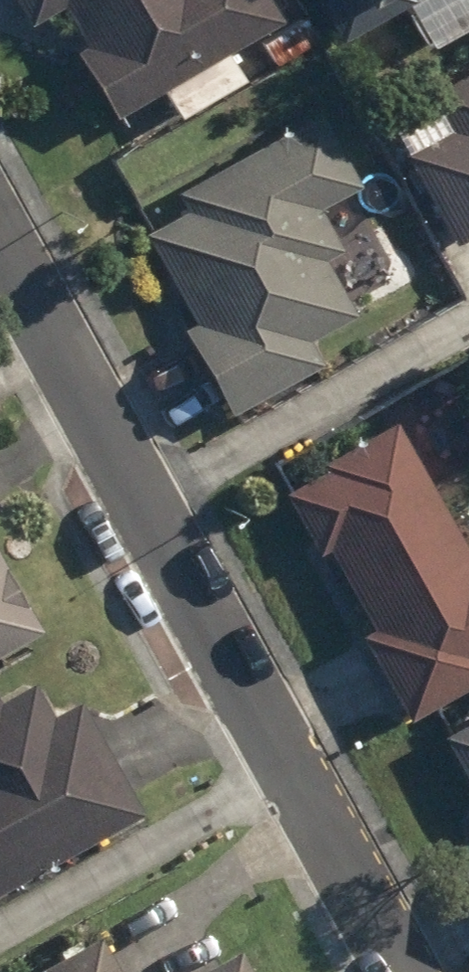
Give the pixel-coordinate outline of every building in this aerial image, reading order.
[(28,23),(62,4),(85,44),(72,52),(109,117),(275,24),(262,0),(15,0),(28,23)] [(405,0),(307,0),(329,42),(406,1),(405,0)] [(403,156),(451,244),(452,247),(468,238),(468,72),(426,96),(446,132),(403,156)] [(316,210),(320,208),(358,188),(318,115),(176,192),(185,209),(149,229),(143,232),(194,323),(186,329),(182,330),(228,414),(232,412),(316,365),(304,343),(351,317),(321,261),(339,251),(316,210)] [(279,494),(310,550),(319,545),(367,631),(354,638),(401,723),(468,684),(468,560),(467,561),(391,425),(318,467),(320,471),(289,489),(279,494)] [(33,629),(0,569),(0,648),(33,629)] [(136,813),(74,703),(46,718),(28,684),(0,700),(0,889),(136,813)] [(447,734),(439,738),(468,793),(468,722),(447,734)] [(91,948),(49,971),(104,971),(91,948)] [(234,962),(215,971),(240,971),(234,962)]
